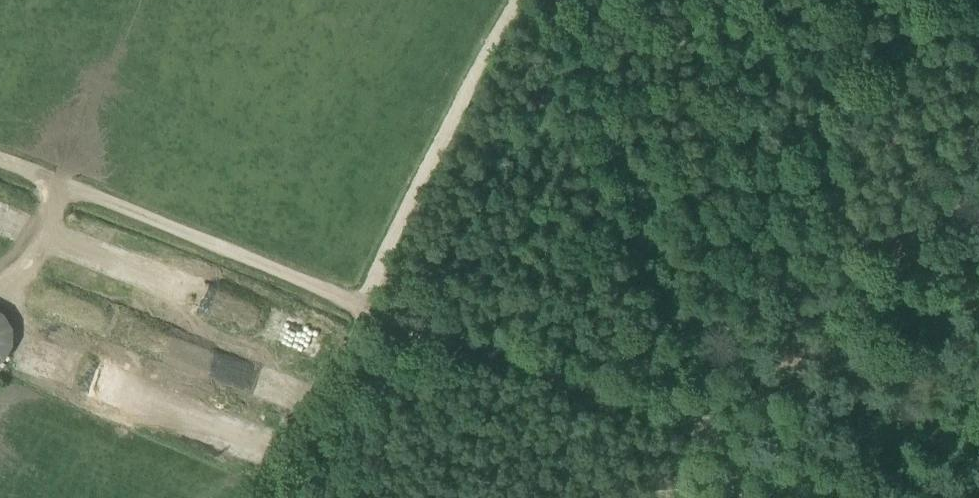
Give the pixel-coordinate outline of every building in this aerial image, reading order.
[(11,338),(10,329),(6,320),(0,315),(0,361),(6,356),(10,347),(11,338)]
